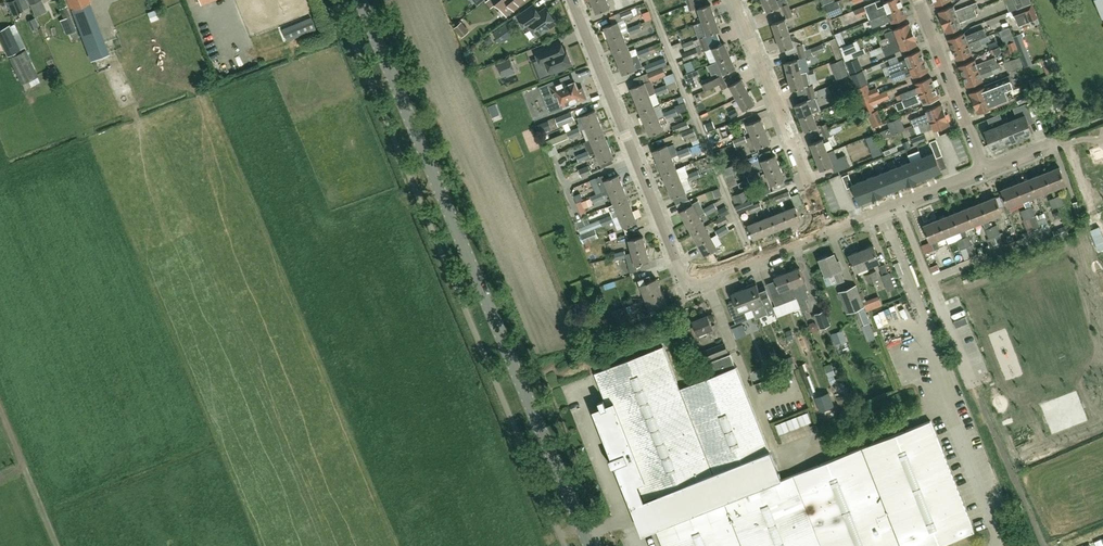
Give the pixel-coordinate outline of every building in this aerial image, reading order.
[(13,15),(23,11),(19,0),(10,0),(7,1),(13,15)] [(36,16),(47,11),(42,0),(29,0),(36,16)] [(92,1),(92,0),(68,0),(72,9),(72,10),(81,31),(82,30),(93,59),(105,54),(94,25),(89,12),(84,15),(80,6),(92,1)] [(514,8),(524,0),(494,0),(501,8),(507,15),(514,8)] [(592,1),(597,14),(611,8),(608,0),(596,0),(592,1)] [(768,12),(780,6),(783,6),(787,18),(793,16),(788,3),(787,0),(778,0),(777,0),(763,0),(768,12)] [(843,12),(838,0),(826,6),(830,17),(843,12)] [(870,20),(904,7),(901,0),(889,0),(884,2),(885,5),(878,8),(875,2),(855,10),(857,16),(867,13),(870,20)] [(999,3),(1001,9),(1011,5),(1010,0),(1007,0),(999,3)] [(977,2),(956,10),(954,5),(939,11),(941,15),(940,15),(943,22),(976,10),(975,10),(980,8),(977,2)] [(1031,3),(1018,8),(1012,10),(1015,19),(1027,14),(1032,25),(1040,23),(1032,3),(1031,3)] [(716,17),(711,4),(699,8),(703,22),(716,17)] [(534,5),(518,16),(528,30),(531,27),(537,36),(556,22),(546,8),(539,13),(534,5)] [(75,25),(71,16),(67,7),(61,9),(64,18),(60,20),(66,35),(71,33),(74,40),(80,37),(74,25),(75,25)] [(904,7),(870,20),(873,27),(892,20),(893,23),(908,16),(904,7)] [(632,9),(621,13),(623,20),(624,20),(634,16),(632,9)] [(976,10),(943,22),(946,29),(948,33),(963,27),(961,22),(978,15),(976,10)] [(162,14),(154,16),(156,22),(164,19),(162,14)] [(726,16),(728,25),(737,23),(735,14),(726,16)] [(28,21),(32,29),(39,26),(35,17),(28,21)] [(720,31),(716,17),(703,22),(708,35),(720,31)] [(773,23),(777,37),(790,32),(785,19),(773,23)] [(618,22),(604,27),(609,39),(623,34),(629,31),(628,28),(624,20),(623,20),(618,22)] [(462,21),(455,27),(454,27),(462,37),(470,31),(462,21)] [(887,33),(889,37),(880,40),(882,46),(914,34),(911,26),(910,23),(895,29),(895,30),(887,33)] [(501,43),(512,35),(506,26),(495,34),(501,43)] [(631,34),(642,30),(641,26),(629,31),(631,34)] [(965,33),(949,39),(953,49),(969,44),(980,39),(987,36),(984,29),(984,28),(966,36),(965,33)] [(729,32),(732,44),(742,41),(739,29),(729,32)] [(833,40),(839,37),(836,30),(830,32),(833,40)] [(790,32),(777,37),(782,50),(794,46),(790,32)] [(1020,53),(1027,50),(1021,33),(1013,36),(1015,41),(1020,53)] [(623,34),(609,39),(614,51),(628,45),(623,34)] [(902,48),(903,50),(918,44),(917,40),(914,34),(882,46),(877,47),(878,48),(880,54),(884,52),(886,55),(902,48)] [(702,45),(708,42),(705,36),(700,38),(702,45)] [(969,44),(953,49),(957,60),(973,54),(972,51),(977,49),(976,47),(982,45),(981,43),(989,41),(987,36),(980,39),(969,44)] [(15,38),(3,43),(8,55),(20,50),(15,38)] [(700,38),(694,41),(693,39),(683,43),(686,51),(696,46),(702,45),(700,38)] [(561,41),(536,51),(542,65),(547,63),(551,73),(573,64),(566,48),(564,49),(561,41)] [(1004,41),(992,46),(994,52),(1006,47),(1004,41)] [(1013,56),(1020,53),(1015,41),(1008,44),(1013,56)] [(710,48),(708,42),(702,45),(705,51),(710,48)] [(660,46),(659,43),(637,52),(638,54),(660,46)] [(713,63),(731,55),(725,43),(713,48),(705,51),(711,64),(713,63)] [(823,43),(811,48),(805,50),(799,52),(801,58),(807,56),(807,57),(814,55),(826,50),(823,43)] [(846,61),(866,52),(864,47),(853,52),(849,43),(840,47),(846,61)] [(628,45),(614,51),(619,62),(632,57),(628,45)] [(696,46),(696,47),(682,53),(685,60),(699,55),(699,53),(705,51),(702,45),(696,46)] [(660,46),(638,54),(640,58),(661,49),(660,46)] [(32,86),(28,80),(38,75),(26,50),(10,58),(22,83),(26,89),(32,86)] [(892,74),(925,61),(921,50),(906,56),(907,59),(889,66),(892,74)] [(713,63),(708,65),(712,75),(717,73),(718,76),(722,75),(724,74),(736,69),(736,68),(731,55),(713,63)] [(1010,60),(1013,70),(1023,66),(1019,56),(1010,60)] [(632,57),(619,62),(623,75),(637,69),(632,57)] [(664,57),(656,60),(645,65),(648,73),(668,65),(664,57)] [(786,62),(789,76),(802,73),(807,72),(810,71),(807,57),(786,62)] [(847,62),(851,73),(862,68),(858,57),(847,62)] [(993,58),(981,62),(977,64),(975,60),(960,66),(964,77),(991,66),(995,64),(996,63),(998,63),(998,62),(996,57),(993,58)] [(1044,60),(1047,67),(1055,64),(1053,57),(1044,60)] [(497,64),(502,77),(515,72),(510,59),(497,64)] [(831,64),(837,79),(848,75),(843,60),(831,64)] [(894,81),(908,76),(913,74),(914,77),(929,71),(925,61),(892,74),(894,81)] [(991,66),(964,77),(968,86),(983,80),(982,78),(994,73),(993,71),(991,66)] [(651,80),(645,83),(631,88),(636,100),(650,95),(656,92),(668,87),(667,85),(655,89),(651,81),(666,75),(663,67),(648,73),(651,80)] [(868,82),(863,70),(851,75),(856,88),(868,82)] [(802,73),(789,76),(792,90),(805,87),(808,86),(810,86),(807,72),(802,73)] [(551,112),(564,106),(586,98),(582,87),(578,89),(576,82),(573,83),(569,75),(546,84),(541,86),(546,100),(551,112)] [(691,78),(695,89),(702,87),(697,75),(691,78)] [(719,84),(725,81),(722,75),(717,78),(712,80),(702,85),(704,90),(719,84)] [(908,98),(936,88),(932,77),(916,83),(918,87),(896,96),(898,102),(903,100),(908,98)] [(970,92),(975,103),(1006,91),(1006,90),(1014,87),(1010,77),(986,86),(970,92)] [(1030,82),(1032,88),(1042,84),(1040,78),(1030,82)] [(742,79),(730,86),(737,98),(749,91),(742,79)] [(723,89),(728,86),(725,81),(719,84),(722,90),(723,89)] [(867,84),(856,88),(860,97),(862,101),(871,97),(880,93),(878,87),(870,90),(867,84)] [(810,86),(808,86),(810,99),(812,99),(816,98),(814,85),(810,86)] [(908,98),(903,100),(906,108),(918,103),(923,101),(924,104),(940,98),(936,88),(908,98)] [(1035,88),(1033,90),(1033,89),(1016,96),(1019,104),(1036,97),(1038,96),(1035,88)] [(749,91),(737,98),(744,110),(756,103),(749,91)] [(1006,91),(975,103),(979,113),(994,107),(1002,104),(1010,101),(1009,97),(1006,91)] [(650,95),(636,100),(640,112),(654,106),(650,95)] [(872,97),(863,101),(868,114),(875,111),(872,104),(881,101),(879,95),(872,97)] [(812,99),(796,105),(801,118),(813,113),(821,110),(816,98),(812,99)] [(1033,103),(1037,117),(1044,115),(1040,101),(1033,103)] [(1026,136),(1033,133),(1029,123),(1034,121),(1027,103),(1014,108),(1018,118),(1013,121),(1020,140),(1027,138),(1026,136)] [(914,127),(946,114),(942,104),(927,110),(928,113),(912,119),(915,126),(914,127)] [(654,106),(640,112),(645,123),(659,118),(654,106)] [(678,114),(676,108),(664,112),(666,119),(678,114)] [(736,108),(729,112),(731,117),(738,113),(736,108)] [(546,145),(581,130),(587,128),(601,122),(596,110),(577,118),(579,123),(577,124),(579,127),(544,141),(546,145)] [(575,120),(572,112),(556,119),(558,126),(575,120)] [(813,113),(801,118),(806,131),(818,126),(813,113)] [(917,134),(922,132),(922,133),(934,128),(935,131),(950,124),(946,114),(914,127),(917,134)] [(1000,114),(988,119),(990,123),(1002,119),(1000,114)] [(901,117),(888,122),(893,135),(902,131),(905,138),(907,137),(916,133),(912,125),(905,128),(901,117)] [(659,118),(645,123),(650,136),(664,130),(659,118)] [(753,136),(767,131),(762,119),(748,124),(752,136),(753,136)] [(673,126),(673,127),(675,133),(690,127),(687,120),(673,126)] [(1020,140),(1013,121),(999,126),(1006,144),(1009,143),(1010,144),(1016,142),(1015,140),(1020,139),(1020,140)] [(601,122),(587,128),(591,140),(605,134),(601,122)] [(842,125),(829,130),(826,123),(821,126),(825,138),(831,136),(831,135),(843,130),(842,125)] [(1001,146),(1006,144),(999,126),(986,131),(993,149),(995,148),(996,150),(1002,147),(1001,146)] [(694,127),(681,132),(684,139),(690,137),(692,142),(698,139),(694,127)] [(547,147),(570,137),(570,138),(582,133),(581,130),(546,145),(547,147)] [(752,136),(746,138),(746,139),(734,143),(736,146),(748,142),(751,150),(757,147),(757,148),(771,143),(767,131),(753,136),(752,136)] [(876,133),(866,136),(874,156),(883,152),(876,133)] [(925,133),(912,139),(915,146),(928,140),(925,133)] [(605,134),(591,140),(596,151),(610,146),(605,134)] [(823,139),(811,144),(816,157),(828,152),(823,139)] [(699,143),(690,147),(693,153),(702,150),(699,143)] [(653,150),(658,162),(672,157),(667,145),(653,150)] [(610,146),(596,151),(601,163),(602,167),(613,162),(612,159),(615,158),(610,146)] [(689,147),(677,151),(680,158),(692,153),(689,147)] [(828,152),(816,157),(821,170),(833,165),(836,172),(851,166),(846,155),(838,158),(838,157),(835,150),(828,152)] [(578,159),(590,154),(589,151),(577,155),(578,159)] [(936,158),(935,154),(934,152),(922,157),(930,175),(942,171),(936,158)] [(591,157),(590,154),(578,159),(579,162),(591,157)] [(767,172),(781,167),(776,155),(762,160),(767,172)] [(658,162),(663,174),(677,168),(672,157),(658,162)] [(918,180),(930,175),(922,157),(911,162),(918,180)] [(911,162),(899,166),(907,185),(918,180),(911,162)] [(581,177),(592,173),(590,166),(579,170),(581,177)] [(899,166),(888,171),(895,189),(907,185),(899,166)] [(781,167),(767,172),(771,184),(785,179),(781,167)] [(1060,167),(1045,173),(1052,190),(1067,184),(1060,167)] [(663,174),(668,186),(682,180),(677,168),(663,174)] [(895,189),(888,171),(876,175),(883,194),(895,189)] [(682,180),(668,186),(673,198),(687,192),(693,190),(689,181),(701,176),(700,173),(687,178),(682,180)] [(1045,173),(1031,178),(1038,195),(1052,190),(1045,173)] [(610,192),(624,187),(619,175),(605,180),(605,179),(603,175),(596,178),(602,192),(591,197),(588,191),(573,197),(576,204),(581,202),(582,204),(604,195),(610,192)] [(883,194),(876,175),(865,180),(872,198),(883,194)] [(1031,178),(1017,184),(1023,201),(1038,195),(1031,178)] [(865,180),(853,184),(853,185),(853,186),(860,203),(872,198),(865,180)] [(1008,205),(1004,206),(1008,214),(1012,212),(1010,206),(1023,201),(1017,184),(1002,190),(1008,205)] [(629,198),(624,187),(610,192),(615,204),(629,198)] [(719,188),(718,188),(712,190),(716,198),(722,196),(719,188)] [(787,210),(783,201),(792,197),(789,191),(778,196),(780,202),(783,211),(784,211),(789,225),(801,220),(796,206),(787,210)] [(597,194),(591,197),(593,203),(605,198),(604,195),(603,192),(602,192),(597,194)] [(796,206),(803,204),(799,193),(792,196),(796,206)] [(1055,197),(1059,207),(1065,204),(1061,195),(1055,197)] [(780,202),(778,196),(772,198),(774,204),(780,202)] [(1008,214),(1004,206),(1001,207),(996,197),(982,202),(989,219),(1003,214),(1005,220),(1009,218),(1008,214)] [(1053,209),(1059,207),(1055,197),(1049,199),(1053,209)] [(617,210),(619,216),(633,210),(629,198),(615,204),(609,206),(611,212),(617,210)] [(748,208),(751,213),(757,211),(754,205),(752,199),(735,206),(738,212),(748,208)] [(680,211),(686,223),(700,215),(699,215),(705,212),(716,206),(714,202),(704,209),(699,200),(693,204),(680,211)] [(1080,200),(1073,203),(1079,219),(1086,216),(1080,200)] [(760,202),(754,205),(757,211),(763,209),(760,202)] [(992,249),(999,246),(991,227),(988,219),(989,219),(982,202),(968,208),(974,225),(983,222),(986,229),(989,238),(987,239),(992,249)] [(718,208),(716,206),(705,212),(707,215),(718,208)] [(1036,215),(1032,206),(1026,208),(1035,229),(1041,227),(1037,215),(1036,215)] [(968,208),(953,214),(960,231),(963,238),(967,247),(970,257),(977,255),(973,244),(972,245),(969,236),(966,228),(974,225),(968,208)] [(1029,232),(1035,229),(1026,208),(1021,211),(1024,219),(1023,220),(1028,231),(1022,233),(1024,237),(1029,234),(1029,232)] [(638,222),(633,210),(619,216),(624,228),(638,222)] [(784,211),(783,211),(772,216),(777,230),(789,225),(784,211)] [(960,231),(953,214),(939,219),(946,236),(960,231)] [(613,218),(612,215),(579,228),(580,231),(613,218)] [(686,223),(693,234),(706,226),(700,215),(686,223)] [(726,215),(716,220),(720,227),(729,222),(726,215)] [(777,230),(772,216),(761,220),(766,234),(777,230)] [(613,218),(580,231),(581,234),(615,221),(613,218)] [(939,219),(925,225),(931,242),(932,242),(935,250),(941,248),(937,240),(946,236),(939,219)] [(766,234),(761,220),(749,225),(754,239),(766,234)] [(726,224),(716,231),(718,234),(728,228),(728,226),(726,224)] [(991,227),(999,246),(1007,243),(1003,232),(1001,233),(997,224),(991,227)] [(693,234),(699,244),(712,237),(706,226),(693,234)] [(1069,233),(1066,226),(1053,231),(1056,238),(1069,233)] [(1091,230),(1098,250),(1102,248),(1102,235),(1100,227),(1091,230)] [(728,228),(718,234),(719,237),(724,234),(730,231),(728,228)] [(591,245),(605,237),(601,231),(587,238),(591,245)] [(633,252),(647,249),(644,236),(629,240),(633,252)] [(712,237),(699,244),(705,256),(718,248),(712,237)] [(967,247),(963,238),(957,240),(961,250),(967,247)] [(874,245),(861,250),(867,267),(881,262),(874,245)] [(633,252),(626,254),(614,257),(615,261),(627,257),(631,273),(638,271),(637,265),(650,261),(647,249),(633,252)] [(861,250),(850,255),(856,272),(867,267),(861,250)] [(834,272),(838,282),(838,283),(845,280),(840,270),(843,269),(839,260),(837,261),(834,254),(820,259),(827,275),(834,272)] [(800,267),(787,272),(797,298),(798,300),(802,311),(810,308),(806,298),(809,297),(807,290),(809,289),(805,281),(800,267)] [(870,273),(873,282),(880,279),(877,270),(870,273)] [(797,298),(787,272),(775,277),(780,291),(772,294),(776,306),(797,298)] [(890,272),(883,275),(882,275),(888,291),(896,288),(890,272)] [(646,297),(662,291),(657,278),(652,280),(650,276),(639,280),(641,285),(646,297)] [(758,287),(757,284),(755,285),(754,284),(753,283),(747,286),(746,287),(747,288),(744,289),(751,308),(756,319),(768,314),(769,316),(776,312),(775,309),(765,285),(758,287)] [(840,292),(848,313),(855,310),(867,342),(876,338),(873,328),(867,315),(864,306),(857,286),(856,285),(840,292)] [(751,308),(744,289),(732,294),(738,308),(731,310),(736,324),(748,319),(745,311),(751,308)] [(662,291),(646,297),(651,310),(653,314),(664,310),(662,305),(667,303),(662,291)] [(878,295),(871,298),(875,308),(882,305),(882,304),(878,295)] [(815,314),(821,329),(831,324),(825,310),(815,314)] [(709,315),(693,321),(698,335),(710,330),(713,338),(720,335),(715,324),(713,326),(709,315)] [(747,335),(745,330),(743,324),(738,326),(740,332),(742,337),(747,335)] [(975,533),(931,421),(782,479),(770,450),(769,450),(731,354),(709,362),(714,375),(680,389),(663,346),(595,373),(605,398),(599,401),(601,407),(593,410),(612,457),(609,458),(613,467),(615,466),(642,534),(656,529),(663,545),(941,545),(975,533)] [(716,346),(701,352),(705,361),(719,355),(716,346)] [(831,365),(825,367),(831,382),(835,381),(833,376),(836,375),(831,365)] [(829,391),(815,397),(821,410),(835,405),(829,391)] [(851,392),(837,397),(840,407),(840,408),(845,406),(845,405),(849,404),(848,402),(854,400),(851,392)]
